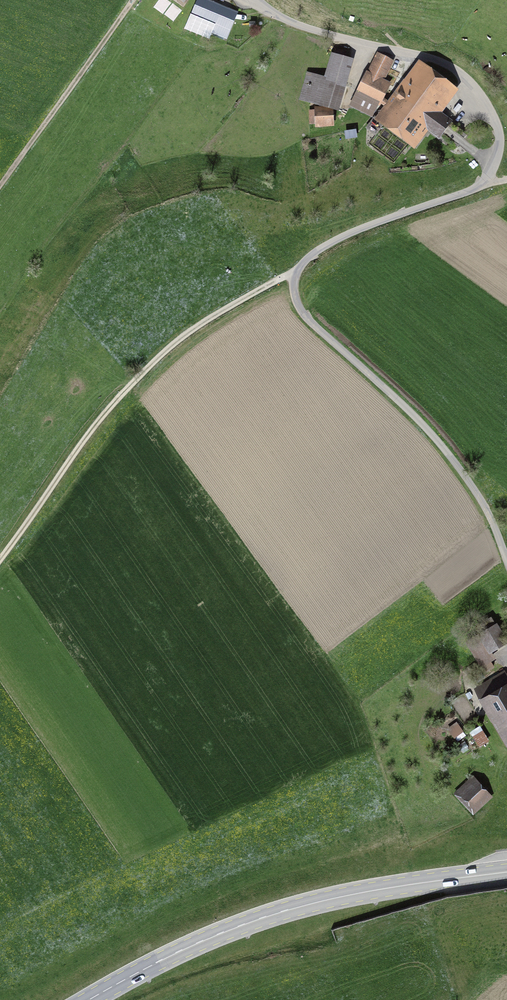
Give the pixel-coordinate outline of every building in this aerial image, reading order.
[(219,15),(223,7),(206,0),(199,17),(215,24),(212,32),(225,37),(232,21),(219,15)] [(358,93),(379,103),(388,85),(382,82),(392,61),(378,54),(358,93)] [(308,75),(301,98),(335,108),(349,61),(332,56),(325,80),(308,75)] [(439,136),(440,135),(456,147),(466,134),(450,122),(448,125),(432,113),(452,87),(423,66),(383,119),(412,140),(424,124),(439,136)] [(318,123),(318,121),(329,121),(329,112),(318,113),(318,110),(310,110),(310,124),(318,123)] [(375,134),(384,124),(375,117),(367,128),(375,134)] [(355,137),(354,127),(341,129),(343,139),(355,137)] [(493,667),(489,659),(493,656),(490,650),(505,641),(491,618),(476,627),(481,636),(468,643),(485,672),(493,667)] [(501,673),(478,687),(506,736),(506,684),(501,673)] [(461,730),(457,723),(448,730),(453,736),(461,730)] [(471,727),(478,743),(489,739),(483,723),(471,727)] [(490,796),(474,779),(456,795),(472,813),(490,796)]
